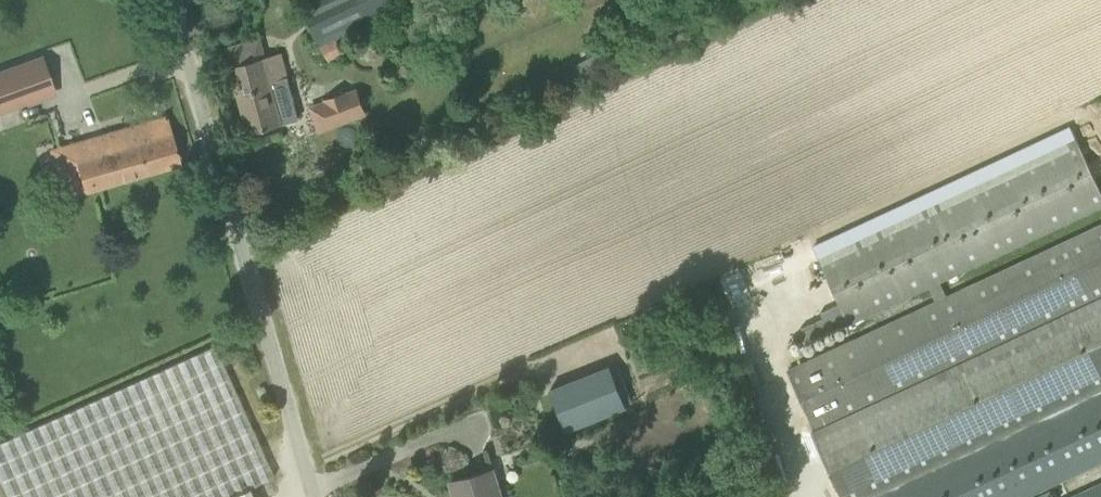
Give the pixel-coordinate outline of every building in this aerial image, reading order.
[(331,65),(347,56),(338,42),(381,19),(379,14),(397,5),(395,0),(318,0),(302,7),(317,39),(316,40),(319,47),(320,46),(331,65)] [(239,96),(249,133),(284,123),(281,111),(296,107),(282,53),(265,57),(261,39),(249,42),(248,40),(246,41),(247,43),(227,48),(232,66),(231,66),(236,83),(232,86),(234,95),(239,96)] [(19,65),(0,72),(0,111),(56,91),(43,56),(19,65)] [(358,88),(310,106),(319,131),(368,113),(358,88)] [(181,163),(167,115),(71,143),(85,191),(181,163)] [(1077,144),(822,263),(840,303),(821,312),(829,328),(848,319),(851,325),(929,288),(936,302),(948,297),(942,282),(1100,208),(1100,196),(1077,144)] [(936,302),(788,371),(815,428),(1100,294),(1100,225),(948,297),(936,302)] [(812,433),(842,496),(867,496),(1100,390),(1100,298),(812,433)] [(628,408),(612,368),(551,392),(567,432),(628,408)] [(1030,494),(1100,461),(1100,392),(875,496),(1031,496),(1030,494)] [(451,481),(456,496),(502,496),(494,469),(451,481)] [(1073,496),(1100,496),(1100,484),(1073,496)] [(263,485),(219,496),(266,496),(263,485)]
